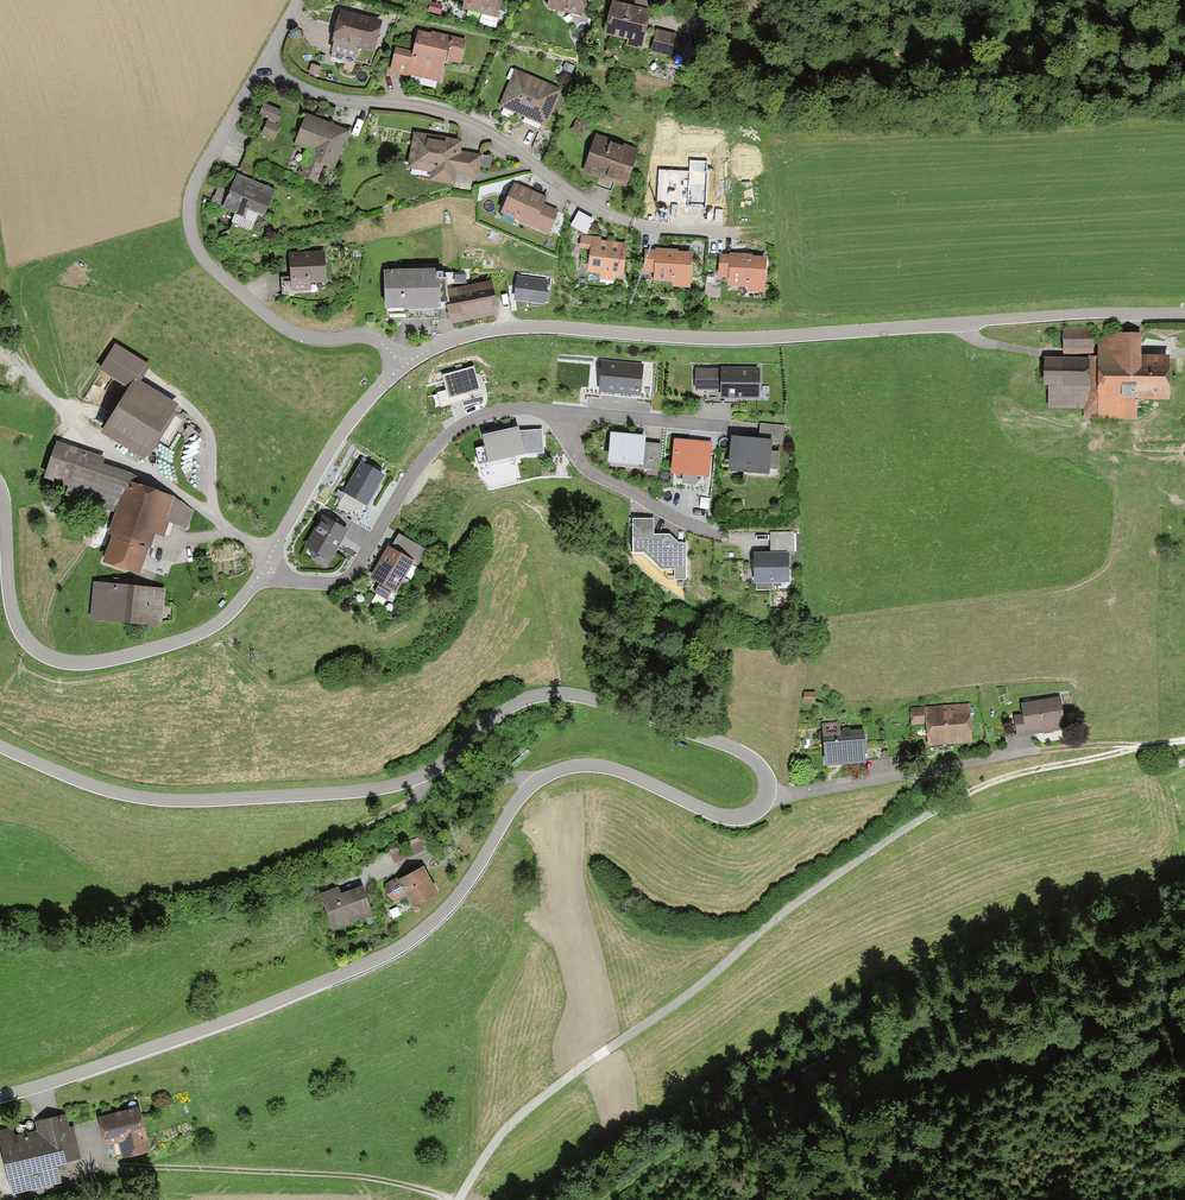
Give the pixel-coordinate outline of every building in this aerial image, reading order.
[(462,9),(498,18),(503,0),(464,0),(462,9)] [(547,8),(582,18),(587,0),(549,0),(547,8)] [(616,0),(612,0),(604,33),(628,39),(626,45),(642,49),(652,8),(616,0)] [(430,2),(429,12),(441,14),(443,5),(430,2)] [(383,21),(340,9),(331,41),(334,41),(331,51),(357,59),(360,48),(374,52),(383,21)] [(678,34),(656,28),(650,51),(672,57),(678,34)] [(414,51),(397,48),(391,73),(410,78),(411,75),(440,82),(446,59),(460,62),(465,40),(433,32),(432,35),(419,32),(414,51)] [(575,66),(565,62),(562,69),(572,74),(575,66)] [(562,89),(515,68),(498,106),(546,126),(562,89)] [(265,103),(262,112),(270,115),(263,133),(276,137),(286,110),(265,103)] [(354,131),(306,114),(294,146),(318,155),(309,178),(334,187),(354,131)] [(462,140),(414,132),(408,167),(431,171),(429,180),(454,184),(456,173),(478,177),(480,166),(482,154),(460,150),(462,140)] [(639,150),(597,135),(583,171),(626,186),(639,150)] [(493,156),(482,154),(480,166),(490,168),(493,156)] [(691,206),(694,171),(658,168),(656,203),(687,205),(691,206)] [(278,189),(238,174),(232,192),(217,187),(210,205),(265,225),(278,189)] [(548,196),(515,181),(501,212),(548,234),(559,210),(544,203),(548,196)] [(578,210),(570,225),(586,234),(594,219),(578,210)] [(601,236),(581,234),(579,247),(590,248),(587,271),(599,273),(598,279),(616,282),(617,275),(623,276),(627,243),(601,240),(601,236)] [(691,252),(646,250),(645,271),(655,272),(655,280),(673,281),(673,285),(689,286),(691,252)] [(289,277),(282,278),(282,294),(311,293),(311,283),(327,282),(325,252),(288,253),(289,277)] [(766,257),(720,254),(719,277),(729,277),(728,286),(746,287),(746,291),(764,292),(766,257)] [(444,268),(384,269),(385,308),(387,308),(386,318),(437,318),(437,307),(441,306),(441,301),(447,301),(447,279),(444,279),(444,268)] [(550,279),(517,275),(516,286),(514,300),(547,304),(550,279)] [(494,281),(449,288),(454,323),(499,316),(494,281)] [(1065,357),(1048,357),(1049,409),(1085,409),(1085,422),(1141,421),(1141,403),(1174,403),(1173,353),(1145,354),(1145,333),(1065,334),(1065,357)] [(152,365),(115,343),(98,370),(129,389),(101,435),(147,462),(162,437),(167,440),(181,417),(175,413),(180,404),(142,381),(152,365)] [(644,365),(602,361),(600,394),(641,397),(644,365)] [(472,368),(443,377),(447,389),(437,392),(441,406),(480,394),(472,368)] [(756,369),(722,370),(723,397),(756,396),(756,369)] [(592,388),(599,388),(600,371),(592,371),(592,388)] [(718,389),(718,371),(695,371),(695,389),(718,389)] [(518,429),(483,437),(490,466),(525,458),(525,456),(545,454),(543,430),(519,432),(518,429)] [(644,437),(610,436),(609,463),(641,464),(640,469),(658,470),(659,445),(643,444),(644,437)] [(768,442),(733,440),(731,470),(767,472),(768,442)] [(127,482),(136,485),(139,476),(103,464),(105,458),(57,441),(45,476),(70,484),(66,496),(117,513),(127,482)] [(711,445),(676,442),(673,474),(708,477),(711,445)] [(385,476),(361,462),(344,493),(345,494),(342,500),(360,511),(364,504),(368,506),(377,490),(385,476)] [(136,485),(127,482),(117,513),(108,535),(111,536),(103,560),(140,575),(155,536),(163,539),(170,522),(186,528),(193,509),(174,497),(136,485)] [(350,529),(324,515),(305,548),(331,563),(350,529)] [(673,581),(686,581),(685,543),(678,543),(669,534),(653,535),(653,518),(631,518),(631,555),(643,554),(661,570),(673,570),(673,581)] [(412,561),(388,548),(372,578),(395,591),(412,561)] [(786,554),(755,555),(756,581),(787,580),(786,554)] [(382,603),(389,588),(379,582),(371,597),(382,603)] [(165,589),(94,583),(91,619),(162,625),(165,589)] [(1028,716),(1014,718),(1018,741),(1073,732),(1067,693),(1026,700),(1028,716)] [(973,707),(912,711),(913,727),(928,726),(930,750),(977,746),(973,707)] [(844,721),(820,725),(828,772),(874,764),(868,728),(845,732),(844,721)] [(392,851),(396,861),(426,848),(422,838),(392,851)] [(426,867),(386,887),(394,902),(406,896),(412,908),(439,895),(426,867)] [(340,887),(321,894),(335,932),(374,917),(363,887),(343,894),(340,887)] [(139,1107),(99,1116),(105,1143),(119,1140),(123,1156),(149,1150),(139,1107)] [(0,1133),(0,1141),(12,1193),(61,1182),(57,1166),(82,1160),(74,1126),(69,1127),(66,1113),(34,1121),(36,1130),(15,1134),(14,1130),(0,1133)]
